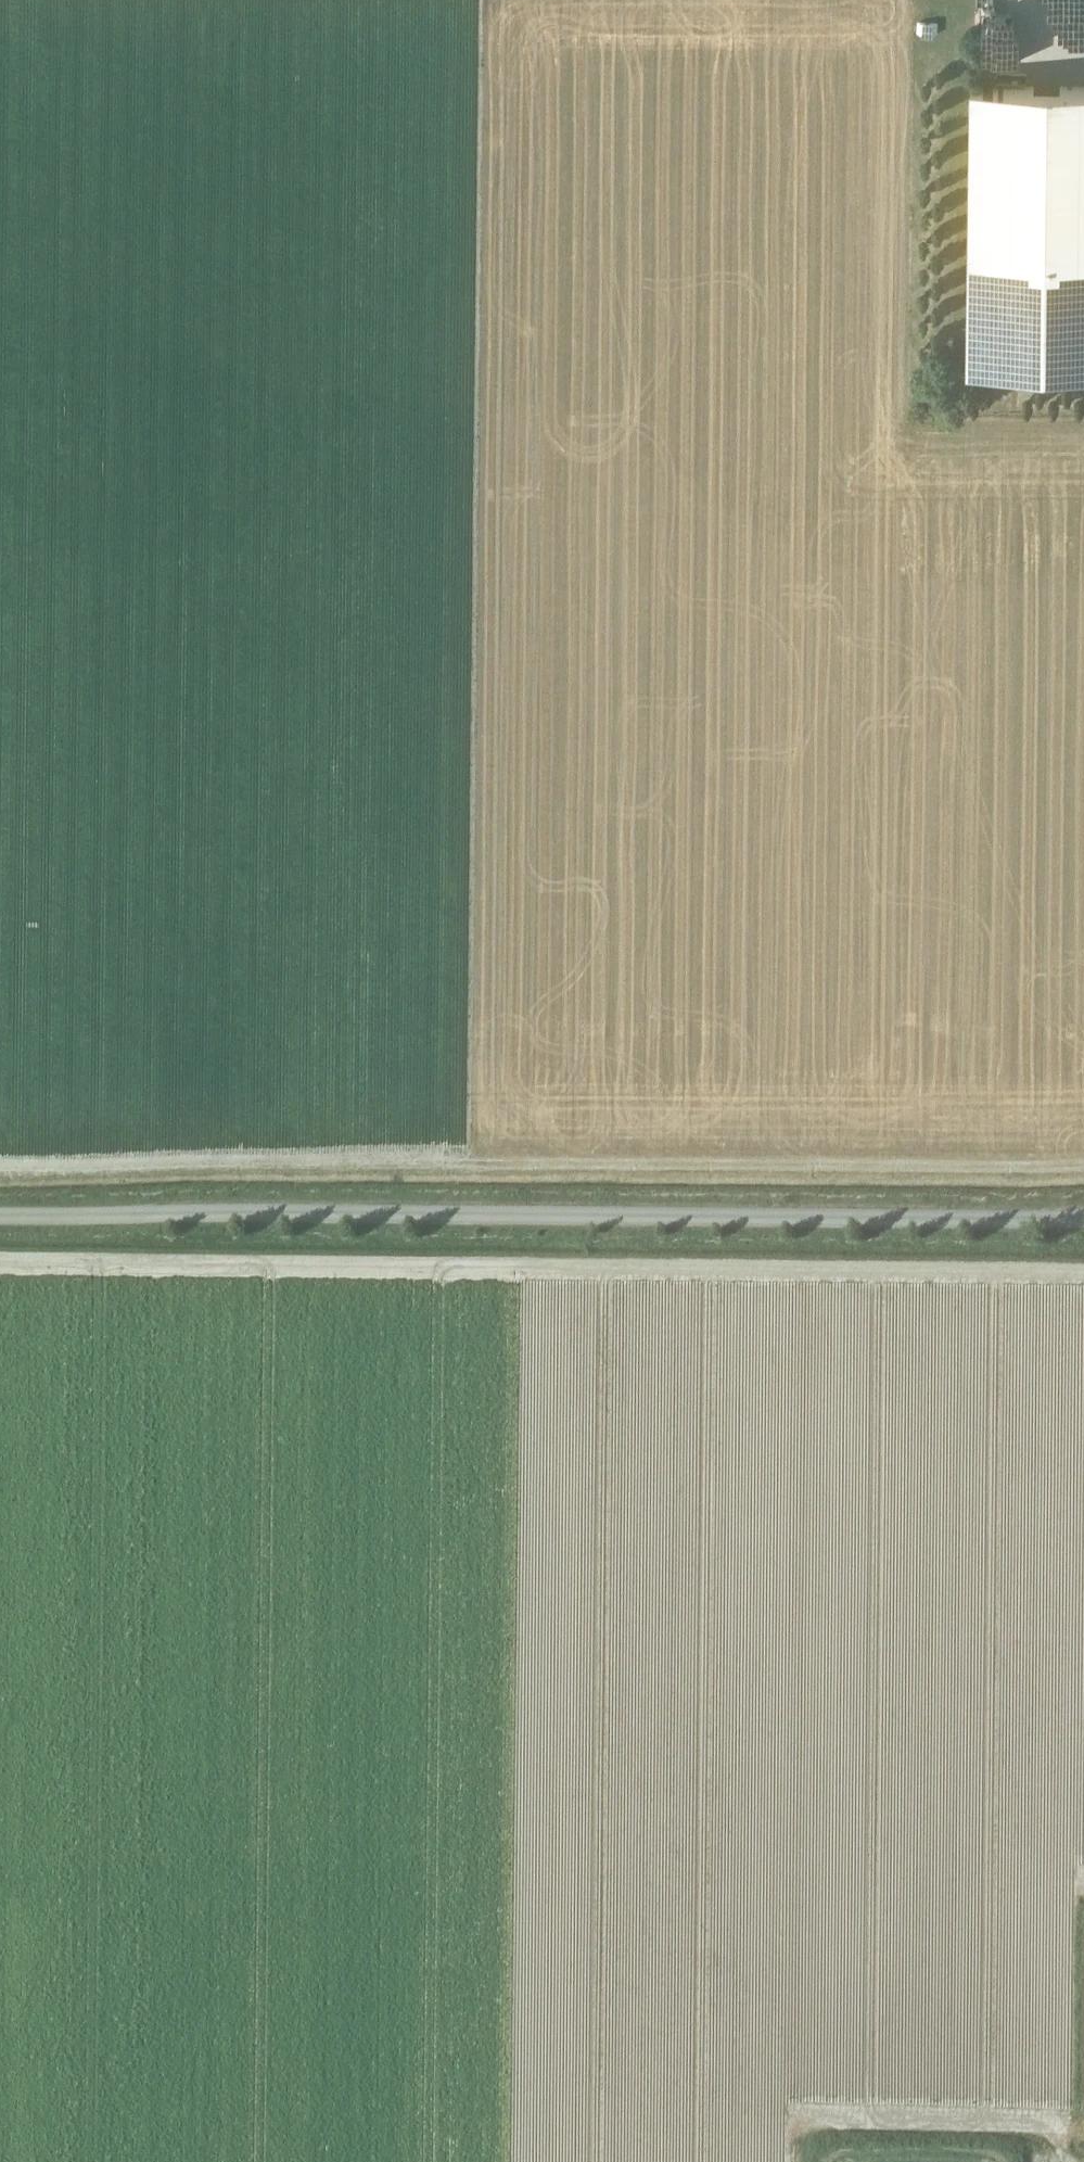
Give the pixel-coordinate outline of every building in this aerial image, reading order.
[(969,85),(965,368),(1083,370),(1083,86),(969,85)]
